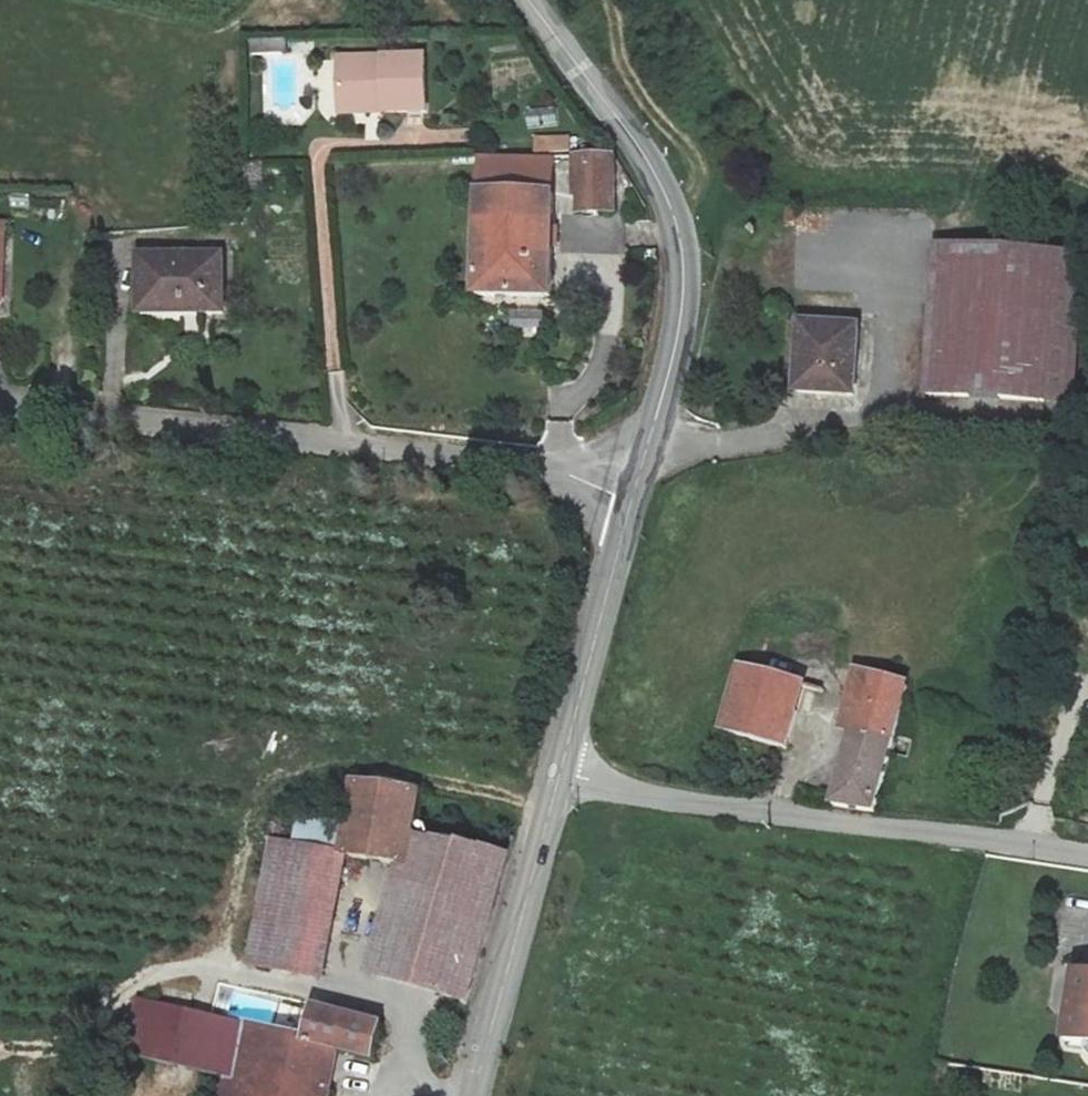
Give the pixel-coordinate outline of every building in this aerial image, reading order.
[(251,54),(286,52),(285,36),(250,38),(251,54)] [(391,103),(391,113),(430,113),(428,59),(341,61),(343,102),(391,103)] [(391,103),(343,102),(344,114),(391,113),(391,103)] [(543,133),(540,148),(567,152),(570,138),(543,133)] [(613,153),(572,153),(572,209),(613,209),(613,153)] [(480,155),(473,289),(550,295),(553,156),(480,155)] [(1078,249),(934,240),(924,393),(1068,402),(1078,249)] [(224,250),(143,250),(143,311),(224,311),(224,250)] [(857,321),(796,318),(793,390),(854,393),(857,321)] [(738,664),(720,728),(780,744),(798,681),(738,664)] [(849,729),(831,805),(877,812),(907,674),(851,664),(837,724),(849,729)] [(346,775),(333,850),(344,852),(393,861),(402,862),(408,828),(415,786),(346,775)] [(506,856),(408,828),(402,862),(393,861),(361,970),(464,1000),(506,856)] [(269,838),(245,961),(320,975),(344,852),(333,850),(269,838)] [(1057,985),(1046,1055),(1066,1057),(1066,1061),(1068,1066),(1070,1070),(1075,1074),(1081,1075),(1087,1073),(1087,1070),(1087,991),(1057,985)] [(223,1072),(217,1095),(327,1095),(336,1048),(370,1056),(378,1023),(311,1002),(303,1032),(235,1019),(136,998),(123,1046),(223,1072)]
